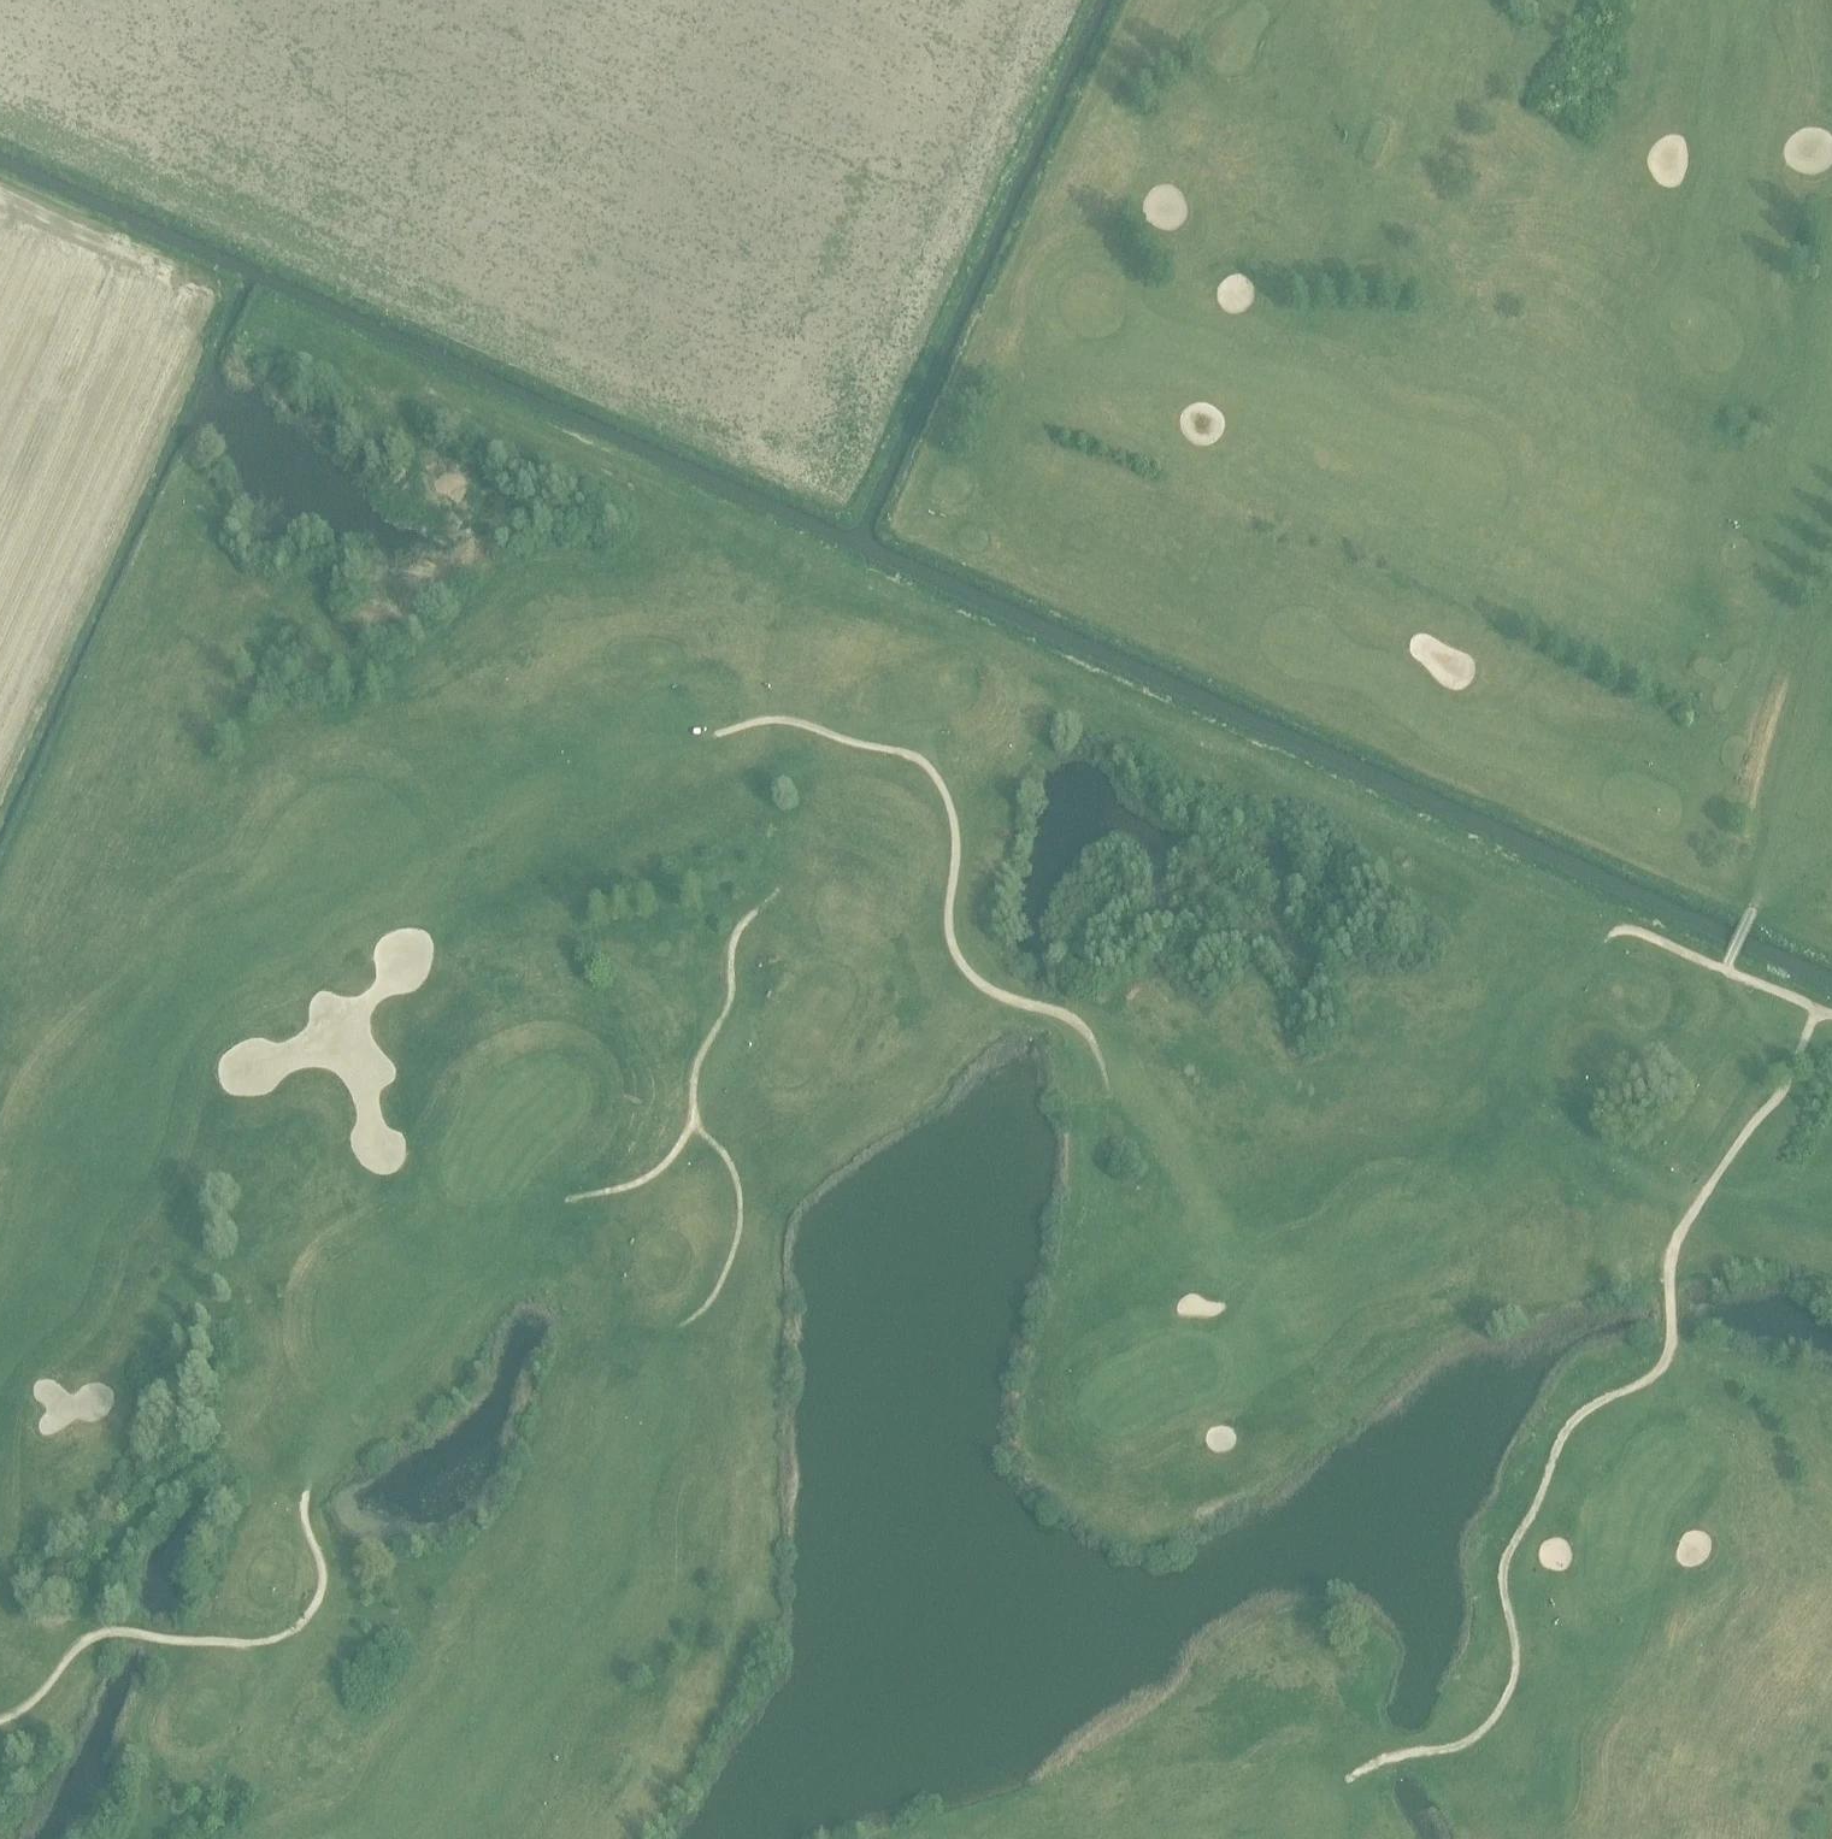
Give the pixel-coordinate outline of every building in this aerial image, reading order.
[(1165,210),(1186,201),(1176,175),(1155,184),(1165,210)] [(1225,286),(1245,293),(1255,269),(1235,261),(1225,286)]
